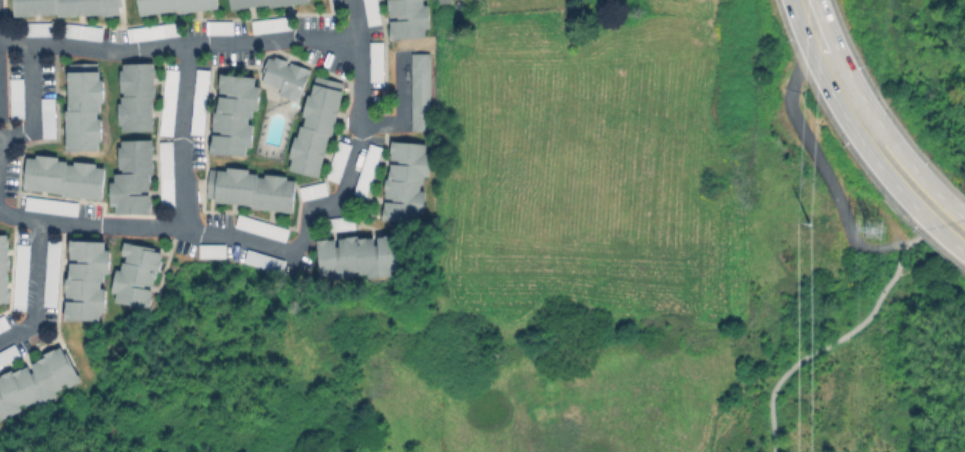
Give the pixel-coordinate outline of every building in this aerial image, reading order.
[(12,15),(12,0),(118,0),(119,14),(99,15),(99,13),(56,16),(56,12),(12,15)] [(138,15),(136,0),(215,0),(216,8),(176,13),(176,10),(138,15)] [(229,9),(228,0),(308,0),(308,2),(267,7),(267,4),(229,9)] [(365,26),(361,0),(375,0),(379,23),(365,26)] [(386,10),(385,0),(421,0),(421,5),(426,4),(428,27),(423,28),(423,36),(388,38),(387,20),(395,20),(395,16),(387,17),(387,9),(386,10)] [(249,20),(289,15),(291,29),(251,34),(249,20)] [(204,21),(231,20),(231,34),(204,34),(204,21)] [(50,22),(50,35),(24,35),(24,22),(50,22)] [(101,27),(99,40),(59,35),(60,22),(101,27)] [(368,41),(381,41),(381,81),(368,81),(368,41)] [(427,53),(410,53),(409,130),(427,131),(427,53)] [(277,93),(279,88),(259,81),(263,72),(260,71),(266,56),(272,58),(273,56),(286,60),(284,63),(287,64),(288,62),(308,69),(297,101),(277,93)] [(99,102),(99,111),(96,111),(96,117),(100,117),(101,141),(97,141),(97,150),(65,150),(64,110),(67,110),(66,71),(67,71),(67,63),(95,62),(96,70),(98,70),(98,79),(101,79),(102,102),(99,102)] [(116,103),(119,103),(119,96),(122,95),(122,92),(118,92),(118,70),(121,69),(121,63),(152,62),(153,97),(150,97),(151,130),(120,131),(120,124),(117,124),(116,103)] [(164,68),(177,69),(171,136),(157,134),(164,68)] [(195,68),(208,69),(202,135),(188,133),(195,68)] [(209,152),(210,141),(211,141),(212,123),(211,123),(212,111),(215,111),(216,102),(217,102),(217,95),(225,96),(226,93),(217,92),(218,85),(217,85),(218,73),(255,76),(254,85),(259,85),(257,110),(251,109),(251,117),(247,117),(247,123),(251,124),(249,147),(244,146),(243,155),(209,152)] [(312,82),(338,89),(340,83),(314,75),(312,82)] [(22,118),(21,78),(8,78),(8,118),(22,118)] [(292,136),(295,136),(298,124),(301,125),(303,116),(300,115),(306,94),(308,94),(311,83),(341,90),(330,135),(327,134),(317,176),(287,169),(290,158),(287,157),(292,136)] [(54,137),(53,97),(39,97),(40,137),(54,137)] [(107,181),(112,181),(112,172),(120,172),(120,169),(117,169),(117,146),(120,146),(120,139),(151,139),(152,174),(148,174),(148,183),(147,183),(147,190),(139,190),(140,194),(147,194),(148,201),(149,201),(149,212),(114,213),(114,205),(108,205),(107,181)] [(427,176),(429,151),(424,151),(425,142),(388,139),(388,152),(389,152),(388,159),(396,160),(396,163),(388,163),(388,170),(387,170),(386,178),(383,178),(382,190),(383,190),(383,197),(391,197),(391,202),(383,201),(382,208),(381,208),(380,220),(416,222),(416,213),(422,214),(424,190),(418,189),(419,184),(422,184),(422,176),(427,176)] [(157,141),(170,141),(172,205),(159,205),(157,141)] [(367,143),(380,147),(363,197),(351,193),(367,143)] [(25,156),(33,157),(34,153),(57,155),(56,159),(65,160),(65,163),(72,164),(72,160),(94,162),(93,166),(103,167),(99,199),(59,195),(59,192),(21,188),(25,156)] [(208,168),(224,170),(224,166),(248,168),(247,172),(256,173),(255,176),(262,177),(263,173),(285,175),(284,179),(293,180),(290,212),(250,208),(250,205),(212,201),(213,197),(205,196),(208,168)] [(296,187),(323,181),(326,194),(299,200),(296,187)] [(24,196),(77,202),(75,215),(23,209),(24,196)] [(232,226),(236,213),(287,228),(283,241),(232,226)] [(353,228),(352,215),(326,218),(327,230),(353,228)] [(7,302),(0,302),(0,233),(5,233),(8,269),(5,269),(7,302)] [(315,239),(326,238),(326,239),(334,238),(335,246),(338,246),(337,238),(343,237),(343,236),(356,235),(356,237),(365,237),(365,238),(372,237),(373,245),(376,245),(375,236),(382,236),(382,234),(393,233),(397,268),(388,269),(389,274),(367,277),(367,272),(359,272),(359,269),(349,270),(350,276),(328,278),(328,274),(318,274),(315,239)] [(46,239),(59,240),(55,306),(41,305),(46,239)] [(102,281),(99,281),(99,288),(105,288),(104,312),(99,312),(98,320),(63,319),(64,300),(72,300),(72,297),(64,297),(64,290),(63,290),(64,277),(67,277),(67,269),(68,269),(68,262),(76,262),(76,258),(68,258),(68,251),(68,240),(104,241),(103,249),(108,249),(107,273),(102,273),(102,281)] [(121,241),(154,247),(153,250),(160,251),(159,259),(157,270),(148,269),(148,272),(154,273),(153,278),(152,278),(151,286),(142,284),(141,288),(150,289),(148,297),(150,297),(148,308),(112,301),(113,293),(109,292),(113,268),(118,269),(120,261),(123,261),(124,256),(119,255),(121,241)] [(14,243),(28,244),(24,310),(10,309),(14,243)] [(197,244),(223,244),(223,257),(197,257),(197,244)] [(246,249),(283,260),(280,272),(242,261),(246,249)] [(8,326),(0,331),(0,315),(2,314),(8,326)] [(19,355),(12,343),(0,350),(0,365),(19,355)] [(21,408),(0,419),(0,373),(10,369),(11,372),(19,368),(19,369),(25,366),(29,373),(33,371),(29,364),(35,361),(35,360),(42,357),(41,353),(52,348),(53,349),(59,346),(65,359),(68,358),(76,374),(80,380),(67,387),(65,382),(59,384),(61,387),(53,391),(55,395),(34,406),(32,401),(24,405),(23,403),(19,405),(21,408)]
